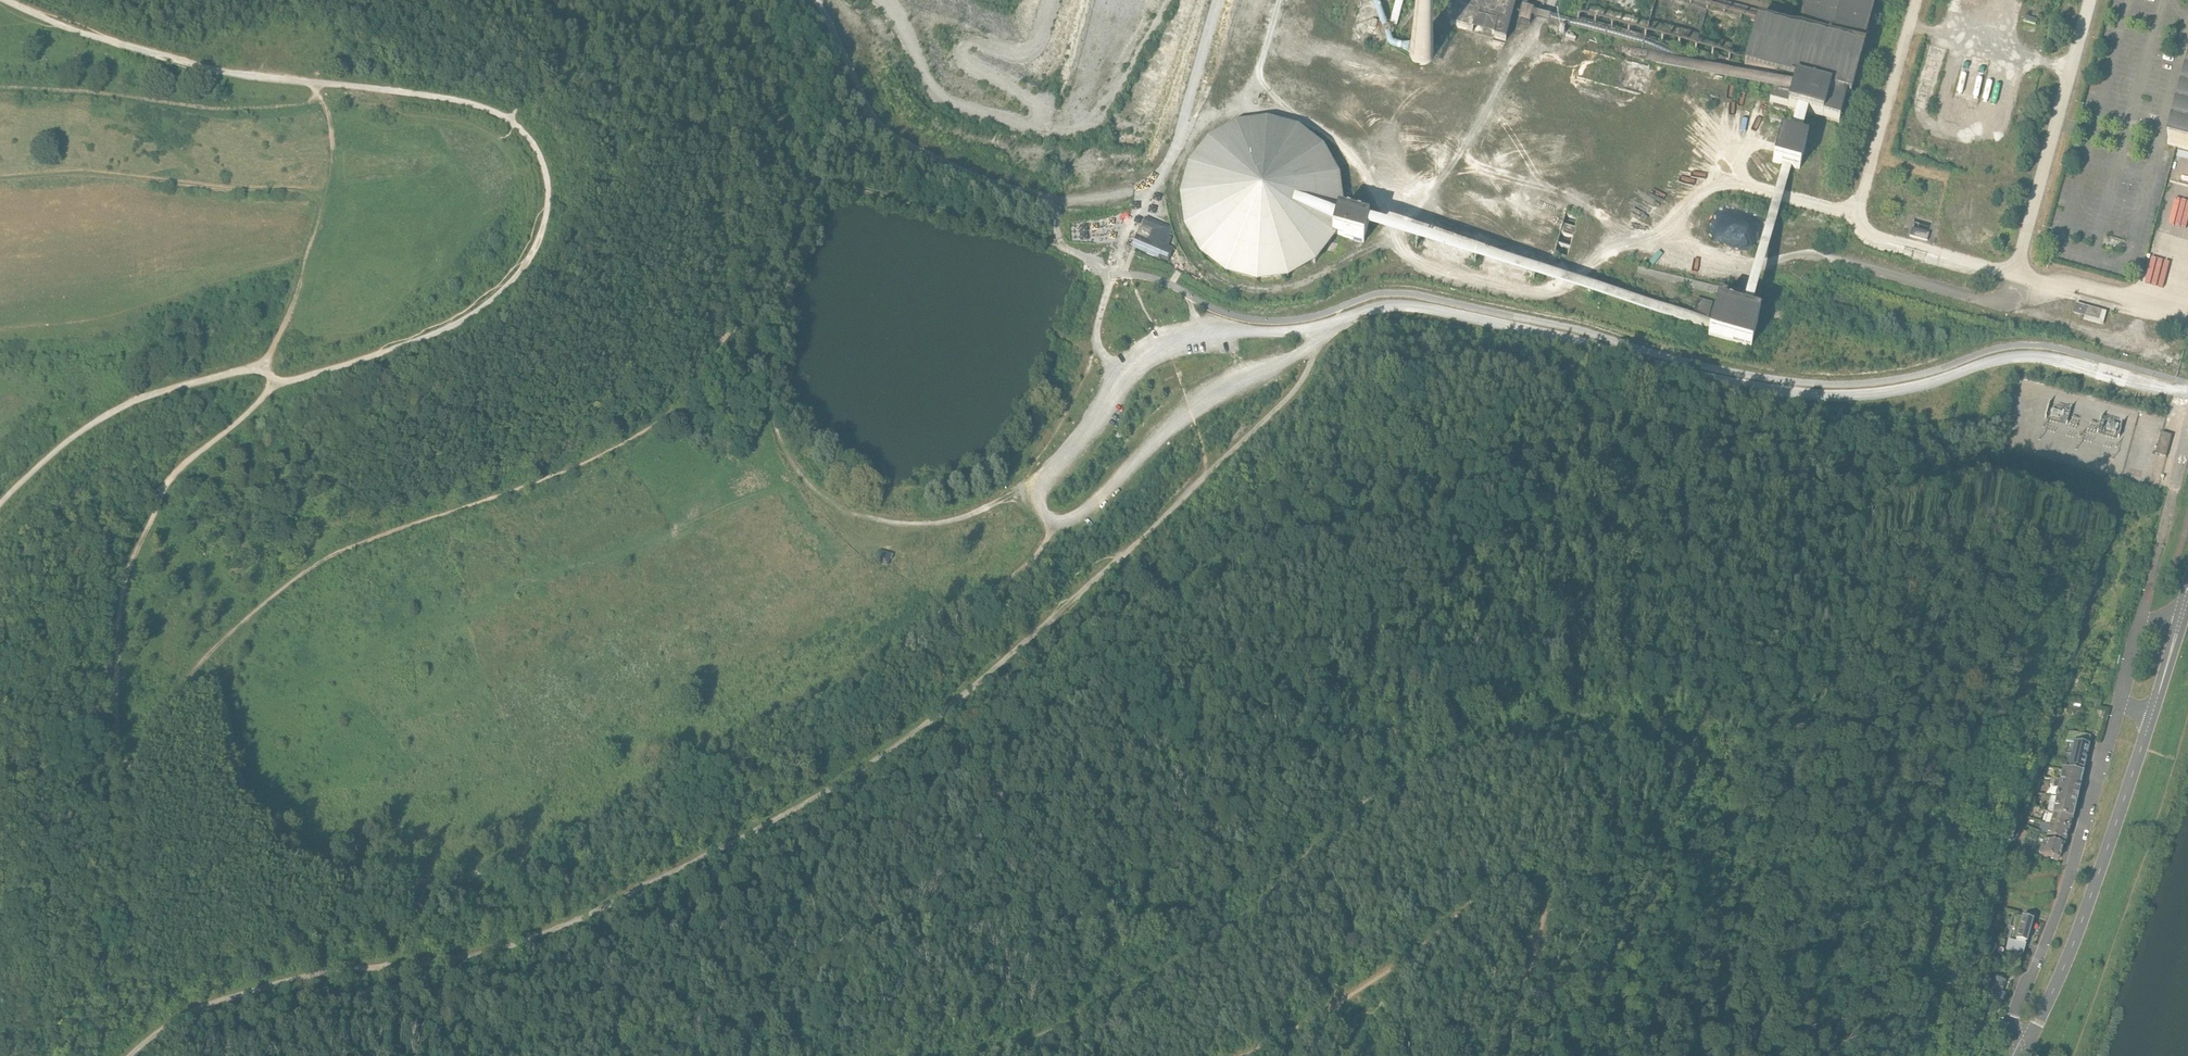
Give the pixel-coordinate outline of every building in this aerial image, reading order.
[(1506,40),(1517,2),(1511,0),(1457,0),(1455,9),(1448,8),(1447,14),(1453,15),(1451,25),(1494,37),(1506,40)] [(1657,0),(1655,0),(1654,18),(1658,19),(1660,21),(1659,25),(1669,29),(1670,27),(1677,33),(1680,28),(1683,31),(1686,24),(1686,31),(1691,25),(1691,23),(1687,23),(1688,20),(1688,16),(1693,11),(1695,12),(1702,18),(1699,18),(1705,23),(1706,21),(1707,11),(1692,10),(1686,10),(1687,0),(1682,0),(1678,4),(1664,3),(1657,0)] [(1798,31),(1862,49),(1875,0),(1807,0),(1798,31)] [(1518,22),(1529,25),(1533,11),(1522,8),(1518,22)] [(1863,49),(1862,49),(1798,31),(1758,20),(1744,68),(1777,77),(1770,103),(1770,104),(1770,107),(1786,111),(1787,108),(1823,118),(1839,122),(1846,96),(1850,97),(1863,49)] [(1418,40),(1417,41),(1415,42),(1413,43),(1411,45),(1410,47),(1409,50),(1409,52),(1409,55),(1410,57),(1411,59),(1412,61),(1414,63),(1416,64),(1419,65),(1421,65),(1424,65),(1426,64),(1428,63),(1430,62),(1432,60),(1433,58),(1434,56),(1434,53),(1434,51),(1434,48),(1433,46),(1431,44),(1429,42),(1427,41),(1425,40),(1423,40),(1420,40),(1418,40)] [(2171,145),(2187,150),(2187,81),(2171,145)] [(1334,241),(1338,232),(1361,241),(1364,234),(1366,227),(1368,222),(1343,214),(1344,197),(1342,181),(1337,167),(1334,161),(1330,156),(1325,148),(1319,142),(1313,137),(1308,133),(1301,129),(1294,125),(1285,122),(1279,121),(1273,120),(1266,119),(1259,119),(1250,120),(1243,121),(1236,123),(1224,129),(1217,133),(1212,137),(1207,141),(1202,146),(1197,152),(1193,158),(1190,163),(1185,173),(1183,179),(1182,186),(1181,193),(1181,201),(1182,215),(1185,226),(1186,231),(1191,241),(1198,251),(1202,256),(1206,260),(1211,265),(1218,269),(1222,272),(1229,275),(1237,279),(1244,280),(1251,282),(1258,282),(1266,282),(1273,282),(1282,280),(1289,278),(1298,274),(1304,271),(1310,267),(1315,263),(1321,258),(1330,247),(1334,241)] [(1791,166),(1800,169),(1807,141),(1780,133),(1778,143),(1773,161),(1783,164),(1791,166)] [(1791,166),(1783,164),(1749,313),(1755,315),(1791,166)] [(1170,228),(1146,218),(1142,227),(1140,227),(1136,235),(1141,237),(1136,249),(1159,258),(1168,262),(1173,249),(1168,247),(1171,238),(1169,237),(1171,230),(1170,228)] [(1752,346),(1760,316),(1755,315),(1749,313),(1741,311),(1745,294),(1721,288),(1713,317),(1710,329),(1708,335),(1752,346)] [(1697,299),(1693,312),(1709,316),(1713,303),(1697,299)] [(2075,312),(2103,320),(2105,312),(2077,304),(2075,312)] [(2172,435),(2162,432),(2156,454),(2166,457),(2172,435)] [(891,552),(878,549),(875,561),(888,564),(891,552)] [(2082,702),(2099,707),(2102,698),(2085,693),(2082,702)] [(2068,767),(2083,770),(2090,737),(2068,731),(2066,740),(2074,742),(2071,753),(2065,752),(2063,763),(2069,765),(2068,767)] [(2058,790),(2056,797),(2051,796),(2047,811),(2053,813),(2072,820),(2073,817),(2074,815),(2073,812),(2076,802),(2078,791),(2079,787),(2082,773),(2062,769),(2060,779),(2056,778),(2053,789),(2058,790)] [(2072,820),(2053,813),(2049,824),(2068,831),(2072,820)] [(2046,834),(2064,842),(2068,831),(2049,824),(2046,834)] [(2039,853),(2058,860),(2063,845),(2043,839),(2039,853)] [(2029,951),(2031,944),(2027,943),(2033,920),(2017,915),(2013,928),(2015,929),(2012,938),(2016,940),(2014,946),(2029,951)] [(1988,976),(1982,994),(1999,1000),(2004,981),(1988,976)] [(1968,1036),(1973,1037),(1976,1029),(1971,1028),(1968,1036)]
